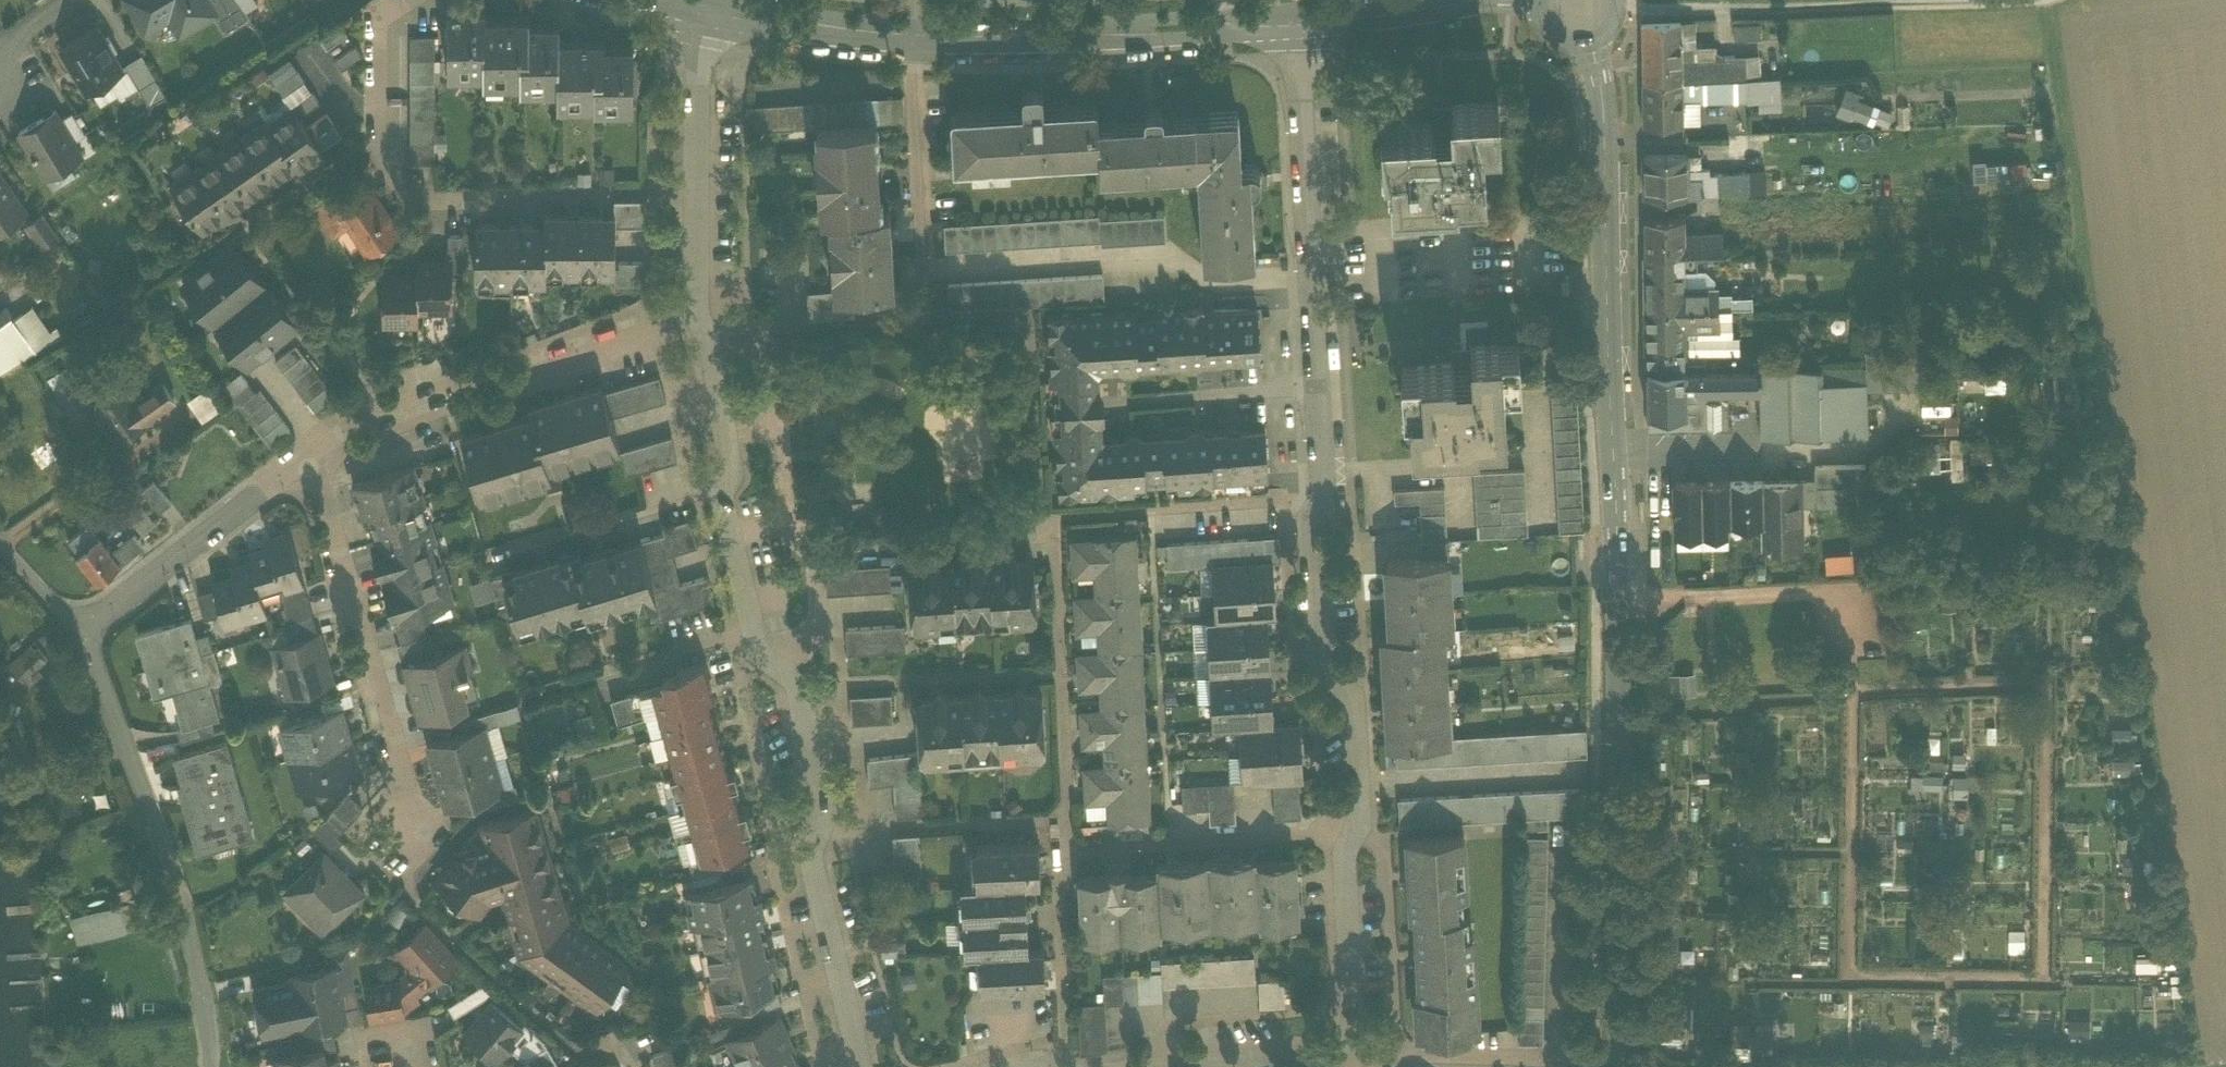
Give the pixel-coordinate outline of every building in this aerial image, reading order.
[(146,31),(170,16),(173,14),(183,17),(190,29),(214,14),(206,0),(127,0),(146,31)] [(225,32),(248,19),(244,13),(236,0),(206,0),(214,14),(225,32)] [(244,13),(258,5),(255,0),(236,0),(244,13)] [(467,67),(486,67),(486,15),(486,6),(449,6),(449,65),(451,65),(451,59),(463,59),(463,60),(467,64),(467,67)] [(173,14),(170,16),(181,34),(190,29),(183,17),(173,14)] [(541,83),(560,83),(560,37),(560,22),(530,22),(530,15),(515,15),(486,15),(486,67),(486,76),(487,76),(487,67),(499,67),(499,68),(504,73),(504,77),(521,77),(521,83),(524,83),(524,73),(536,73),(536,75),(541,79),(541,83)] [(321,33),(328,44),(349,30),(341,19),(321,33)] [(1642,21),(1643,81),(1682,80),(1681,30),(1681,19),(1642,21)] [(1733,38),(1758,36),(1758,21),(1732,23),(1733,38)] [(62,48),(89,91),(124,70),(122,68),(96,26),(62,48)] [(1695,30),(1681,30),(1682,80),(1682,103),(1697,103),(1696,79),(1717,78),(1716,60),(1716,45),(1696,45),(1695,30)] [(411,33),(411,44),(435,44),(435,33),(411,33)] [(589,38),(560,37),(560,83),(560,98),(561,98),(561,89),(573,89),(573,91),(578,95),(577,99),(595,99),(595,103),(598,103),(598,93),(610,93),(609,95),(615,99),(615,103),(633,103),(634,44),(604,44),(604,37),(589,37),(589,38)] [(335,55),(343,66),(363,52),(356,41),(335,55)] [(435,56),(435,44),(411,44),(411,56),(435,56)] [(124,70),(142,100),(163,87),(143,54),(122,68),(124,70)] [(1716,60),(1717,78),(1746,77),(1746,76),(1759,75),(1759,59),(1736,59),(1736,55),(1722,55),(1723,59),(1716,60)] [(435,68),(435,56),(411,56),(411,68),(435,68)] [(449,67),(467,67),(467,64),(463,60),(463,59),(451,59),(451,65),(449,65),(449,67)] [(278,79),(285,89),(306,75),(298,64),(277,79),(278,79)] [(487,76),(504,77),(504,73),(499,68),(499,67),(487,67),(487,76)] [(435,80),(435,68),(411,68),(411,79),(435,80)] [(524,83),(541,83),(541,79),(536,75),(536,73),(524,73),(524,83)] [(1696,79),(1697,103),(1747,101),(1746,77),(1717,78),(1696,79)] [(435,91),(435,80),(411,79),(411,91),(435,91)] [(1682,103),(1682,80),(1643,81),(1644,125),(1683,124),(1682,103)] [(1010,157),(1100,152),(1099,119),(1098,104),(1093,100),(1059,102),(1060,107),(1044,108),(1044,103),(1043,83),(1026,85),(1022,89),(1023,104),(1024,110),(991,112),(990,106),(955,108),(951,113),(954,160),(973,159),(1010,157)] [(1840,85),(1835,115),(1887,123),(1890,106),(1856,100),(1858,88),(1840,85)] [(295,105),(299,111),(320,97),(313,86),(292,100),(295,105)] [(561,99),(577,99),(578,95),(573,91),(573,89),(561,89),(561,98),(561,99)] [(435,103),(435,91),(411,91),(411,103),(435,103)] [(598,103),(615,103),(615,99),(609,95),(610,93),(598,93),(598,103)] [(754,103),(756,128),(818,125),(876,121),(905,119),(903,94),(754,103)] [(1390,162),(1392,198),(1458,195),(1457,188),(1486,186),(1483,136),(1502,135),(1500,101),(1452,103),(1453,121),(1382,125),(1384,162),(1390,162)] [(435,114),(435,103),(411,103),(411,114),(435,114)] [(295,105),(271,121),(297,159),(299,163),(324,147),(321,144),(314,133),(307,122),(299,111),(295,105)] [(1126,117),(1099,119),(1100,152),(1101,171),(1198,165),(1195,113),(1164,115),(1163,110),(1159,106),(1144,107),(1145,116),(1145,122),(1126,123),(1126,117)] [(307,122),(314,133),(335,118),(328,108),(307,122)] [(20,130),(47,176),(83,155),(75,140),(62,118),(56,109),(54,110),(55,113),(46,119),(44,116),(20,130)] [(55,113),(54,110),(44,116),(46,119),(55,113)] [(1234,111),(1195,113),(1198,165),(1203,259),(1255,256),(1253,218),(1247,218),(1247,202),(1252,202),(1252,200),(1246,200),(1246,184),(1251,184),(1263,183),(1262,171),(1261,172),(1256,167),(1250,164),(1241,164),(1236,164),(1235,149),(1241,149),(1239,115),(1237,111),(1234,111)] [(62,118),(75,140),(86,134),(86,133),(73,112),(62,118)] [(435,126),(435,114),(411,114),(411,126),(435,126)] [(268,117),(245,133),(273,175),(297,159),(271,121),(268,117)] [(823,213),(830,212),(882,208),(876,121),(818,125),(819,148),(817,148),(819,189),(822,189),(823,213)] [(435,138),(435,126),(411,126),(411,138),(435,138)] [(245,133),(221,149),(250,191),(273,175),(245,133)] [(435,150),(435,138),(411,138),(411,149),(435,150)] [(221,149),(198,165),(226,207),(250,191),(221,149)] [(435,161),(435,150),(411,149),(411,161),(435,161)] [(1645,196),(1645,197),(1687,195),(1686,169),(1685,154),(1644,156),(1645,196)] [(1010,157),(973,159),(974,167),(1011,165),(1010,157)] [(201,224),(226,207),(198,165),(172,182),(201,224)] [(1686,169),(1687,195),(1696,195),(1717,194),(1750,193),(1749,172),(1709,174),(1709,168),(1686,169)] [(2,214),(7,220),(25,207),(0,172),(0,215),(2,214)] [(318,199),(330,217),(342,209),(340,207),(352,199),(341,184),(318,199)] [(342,209),(369,249),(401,228),(373,185),(352,199),(340,207),(342,209)] [(1696,195),(1697,208),(1718,207),(1717,194),(1696,195)] [(631,224),(631,198),(616,198),(616,212),(616,224),(631,224)] [(647,198),(631,198),(631,224),(647,224),(647,198)] [(890,207),(882,208),(830,212),(831,232),(837,231),(838,248),(832,249),(832,251),(838,251),(839,266),(833,267),(835,289),(835,290),(855,289),(896,286),(893,254),(887,254),(885,227),(892,227),(890,207)] [(27,221),(44,245),(60,234),(43,210),(27,221)] [(564,269),(580,269),(581,212),(546,212),(546,221),(546,269),(548,268),(548,262),(564,262),(564,269)] [(616,212),(581,212),(580,269),(582,269),(582,262),(599,262),(599,269),(616,269),(616,259),(616,224),(616,212)] [(946,250),(1101,240),(1100,218),(1100,214),(945,224),(946,250)] [(1165,215),(1100,218),(1101,240),(1102,244),(1166,241),(1165,215)] [(1645,219),(1646,255),(1680,253),(1684,253),(1683,234),(1682,217),(1645,219)] [(495,277),(512,277),(512,221),(477,221),(476,277),(479,277),(479,270),(495,270),(495,277)] [(546,277),(546,269),(546,221),(512,221),(512,277),(514,277),(514,270),(530,270),(530,277),(546,277)] [(893,254),(892,227),(885,227),(887,254),(893,254)] [(451,271),(464,271),(464,232),(449,232),(449,258),(451,258),(451,271)] [(1683,234),(1684,253),(1697,252),(1723,252),(1722,233),(1683,234)] [(185,278),(250,361),(297,323),(233,241),(185,278)] [(1684,253),(1680,253),(1680,269),(1684,269),(1697,269),(1697,252),(1684,253)] [(1646,269),(1680,269),(1680,253),(1646,255),(1646,269)] [(419,258),(418,272),(419,305),(425,305),(427,308),(443,308),(446,305),(450,305),(451,271),(451,258),(449,258),(419,258)] [(630,285),(631,285),(631,259),(616,259),(616,269),(616,285),(630,285)] [(646,259),(631,259),(631,285),(646,285),(646,281),(646,259)] [(1646,309),(1719,308),(1718,293),(1718,288),(1714,288),(1684,289),(1684,269),(1680,269),(1646,269),(1645,269),(1646,309)] [(1684,289),(1714,288),(1714,278),(1705,269),(1697,269),(1684,269),(1684,289)] [(419,319),(419,305),(418,272),(387,272),(386,319),(392,319),(394,322),(410,322),(412,319),(418,319),(419,319)] [(948,282),(950,308),(1105,299),(1103,273),(948,282)] [(807,291),(809,318),(856,315),(855,289),(835,290),(835,289),(807,291)] [(1732,296),(1731,292),(1718,293),(1719,308),(1731,308),(1753,307),(1752,296),(1732,296)] [(314,307),(334,330),(345,321),(327,298),(314,306),(314,307)] [(55,339),(49,331),(32,305),(14,318),(6,306),(0,311),(0,371),(55,339)] [(1054,395),(1054,398),(1090,395),(1088,370),(1096,370),(1101,364),(1120,363),(1126,368),(1133,367),(1139,362),(1182,360),(1188,364),(1195,364),(1200,358),(1260,354),(1258,309),(1203,312),(1203,306),(1156,309),(1156,317),(1136,318),(1136,310),(1070,314),(1049,315),(1050,337),(1058,336),(1058,346),(1051,347),(1052,368),(1053,368),(1058,379),(1059,395),(1054,395)] [(1647,350),(1685,349),(1685,332),(1684,332),(1684,326),(1691,326),(1691,334),(1700,334),(1700,327),(1720,327),(1719,308),(1646,309),(1646,350),(1647,350)] [(1731,308),(1719,308),(1720,327),(1700,327),(1700,334),(1691,334),(1691,326),(1684,326),(1684,332),(1685,332),(1685,349),(1705,349),(1705,353),(1739,353),(1739,335),(1732,335),(1731,308)] [(49,331),(55,339),(63,335),(57,326),(49,331)] [(1058,336),(1050,337),(1051,347),(1058,346),(1058,336)] [(337,392),(305,351),(297,340),(276,356),(284,367),(316,408),(337,392)] [(1410,401),(1412,438),(1478,434),(1478,428),(1506,426),(1504,392),(1503,376),(1520,375),(1518,341),(1471,343),(1472,361),(1402,365),(1404,402),(1410,401)] [(1647,370),(1685,369),(1685,349),(1647,350),(1647,370)] [(1705,349),(1685,349),(1685,369),(1706,369),(1705,353),(1705,349)] [(1705,353),(1706,369),(1760,368),(1759,353),(1739,353),(1705,353)] [(1760,389),(1762,436),(1866,434),(1865,366),(1864,366),(1761,368),(1762,388),(1760,389)] [(260,385),(256,388),(241,368),(221,384),(236,404),(239,401),(271,442),(292,427),(260,385)] [(1760,368),(1706,369),(1685,369),(1647,370),(1648,413),(1687,412),(1687,390),(1720,389),(1760,389),(1762,388),(1761,368),(1760,368)] [(1092,434),(1099,433),(1096,370),(1088,370),(1090,395),(1091,408),(1092,434)] [(56,382),(73,410),(89,399),(72,372),(56,382)] [(605,389),(612,414),(667,398),(660,374),(605,389)] [(103,402),(123,431),(146,416),(146,415),(175,396),(163,378),(142,392),(141,393),(132,399),(124,388),(103,402)] [(141,393),(142,392),(134,381),(124,388),(132,399),(141,393)] [(200,414),(218,403),(205,382),(187,392),(200,414)] [(531,405),(534,415),(548,464),(621,444),(612,414),(605,389),(604,384),(531,405)] [(1552,389),(1559,531),(1574,530),(1585,530),(1577,388),(1552,389)] [(1664,430),(1668,433),(1671,430),(1671,428),(1686,427),(1686,429),(1689,432),(1692,429),(1692,427),(1720,426),(1720,427),(1728,427),(1727,403),(1725,403),(1720,400),(1720,389),(1687,390),(1687,412),(1648,413),(1648,428),(1649,429),(1649,428),(1664,428),(1664,430)] [(12,404),(2,390),(0,391),(0,413),(12,404)] [(1054,398),(1055,411),(1091,408),(1090,395),(1054,398)] [(1092,434),(1091,408),(1055,411),(1055,413),(1060,413),(1061,429),(1056,429),(1057,440),(1056,440),(1058,462),(1066,461),(1066,472),(1058,472),(1060,493),(1081,492),(1097,491),(1118,490),(1118,489),(1135,488),(1134,480),(1146,479),(1166,478),(1167,486),(1170,486),(1169,478),(1178,477),(1179,486),(1192,485),(1193,485),(1214,484),(1214,478),(1268,474),(1265,427),(1204,431),(1200,427),(1192,428),(1188,433),(1143,435),(1138,431),(1130,432),(1126,436),(1105,438),(1100,434),(1099,433),(1092,434)] [(550,472),(548,464),(534,415),(465,434),(481,492),(550,472)] [(621,448),(628,473),(679,459),(674,434),(621,448)] [(1066,461),(1058,462),(1058,472),(1066,472),(1066,461)] [(375,501),(377,507),(421,494),(412,464),(353,481),(360,503),(363,505),(375,501)] [(1816,485),(1817,485),(1858,484),(1857,464),(1815,465),(1816,479),(1816,485)] [(1474,471),(1478,536),(1529,533),(1525,468),(1474,471)] [(1169,478),(1170,486),(1179,486),(1178,477),(1169,478)] [(144,488),(161,507),(172,498),(155,478),(144,488)] [(1134,480),(1135,488),(1147,488),(1146,479),(1134,480)] [(1802,479),(1765,480),(1766,521),(1763,522),(1764,545),(1797,545),(1796,505),(1803,505),(1802,479)] [(1802,479),(1803,505),(1817,504),(1817,485),(1816,485),(1816,479),(1802,479)] [(1728,522),(1763,522),(1766,521),(1765,480),(1727,481),(1728,522)] [(1676,532),(1702,531),(1701,481),(1675,482),(1676,532)] [(1728,531),(1728,522),(1727,481),(1701,481),(1702,531),(1728,531)] [(1445,485),(1419,487),(1420,500),(1445,499),(1445,485)] [(1395,502),(1420,500),(1419,487),(1394,488),(1395,502)] [(429,523),(421,494),(377,507),(370,509),(370,510),(376,530),(380,531),(387,529),(389,535),(429,523)] [(1421,526),(1422,539),(1447,537),(1445,499),(1420,500),(1421,526)] [(363,505),(360,503),(362,512),(370,510),(370,509),(377,507),(375,501),(363,505)] [(129,512),(145,531),(156,522),(140,503),(129,512)] [(656,598),(661,617),(715,602),(708,574),(681,582),(672,553),(698,545),(690,517),(662,526),(664,532),(640,539),(657,598),(656,598)] [(429,523),(389,535),(379,538),(387,568),(380,570),(384,584),(392,582),(400,612),(420,606),(420,607),(427,605),(426,601),(447,595),(449,599),(451,598),(439,559),(435,560),(430,541),(434,540),(429,523)] [(77,552),(100,580),(145,544),(135,531),(112,550),(99,534),(97,536),(87,524),(69,538),(79,551),(77,552)] [(380,531),(376,530),(379,538),(389,535),(387,529),(380,531)] [(250,549),(253,558),(262,591),(280,586),(303,580),(288,530),(267,536),(269,544),(250,549)] [(1265,535),(1250,536),(1236,537),(1222,538),(1208,538),(1196,539),(1183,540),(1167,541),(1168,565),(1184,565),(1197,564),(1210,563),(1212,563),(1223,562),(1237,561),(1252,561),(1266,560),(1273,559),(1273,560),(1281,559),(1279,534),(1265,535)] [(1096,587),(1097,594),(1136,592),(1133,535),(1072,539),(1074,573),(1095,572),(1098,572),(1099,587),(1096,587)] [(1449,537),(1447,537),(1422,539),(1420,539),(1421,557),(1447,555),(1447,556),(1450,556),(1449,537)] [(387,568),(379,538),(371,540),(380,570),(387,568)] [(592,553),(577,558),(592,610),(604,606),(605,613),(609,612),(624,607),(622,601),(637,597),(639,603),(656,598),(657,598),(640,539),(592,553)] [(435,560),(439,559),(434,540),(430,541),(435,560)] [(1004,556),(990,557),(994,619),(995,619),(995,608),(1009,607),(1009,618),(1031,617),(1037,609),(1034,561),(1027,555),(1019,556),(1011,548),(1004,556)] [(1824,550),(1824,569),(1852,568),(1852,549),(1824,550)] [(992,619),(994,619),(990,557),(982,558),(979,558),(971,550),(963,559),(953,559),(957,621),(958,621),(958,615),(992,612),(992,619)] [(588,611),(592,610),(577,558),(573,559),(571,552),(548,559),(503,573),(510,598),(518,625),(519,631),(522,630),(520,624),(535,620),(537,626),(565,617),(573,615),(571,609),(584,605),(586,612),(587,611),(589,618),(590,617),(588,611)] [(955,621),(957,621),(953,559),(939,560),(930,553),(923,561),(915,562),(909,569),(912,617),(919,623),(941,622),(940,611),(954,610),(955,621)] [(1386,559),(1390,631),(1443,629),(1451,628),(1447,556),(1447,555),(1421,557),(1386,559)] [(267,608),(262,591),(253,558),(231,565),(233,573),(212,579),(214,586),(221,611),(224,621),(267,608)] [(1217,564),(1219,590),(1275,587),(1274,572),(1271,572),(1270,562),(1273,561),(1273,560),(1273,559),(1266,560),(1252,561),(1237,561),(1223,562),(1212,563),(1212,564),(1217,564)] [(890,563),(877,564),(864,564),(852,565),(839,566),(826,567),(827,593),(841,592),(853,591),(866,590),(879,590),(892,589),(890,563)] [(1217,564),(1212,564),(1215,617),(1221,617),(1219,590),(1217,564)] [(490,576),(497,602),(510,598),(503,573),(490,576)] [(280,586),(286,608),(309,601),(303,580),(280,586)] [(392,582),(384,584),(393,614),(400,612),(392,582)] [(198,590),(206,616),(221,611),(214,586),(198,590)] [(1219,590),(1221,617),(1268,614),(1276,614),(1276,612),(1273,612),(1272,602),(1276,602),(1275,587),(1219,590)] [(1100,643),(1100,651),(1139,649),(1140,649),(1136,592),(1097,594),(1075,596),(1077,630),(1099,628),(1102,628),(1103,643),(1100,643)] [(426,601),(427,605),(449,599),(447,595),(426,601)] [(622,601),(624,607),(639,603),(637,597),(622,601)] [(286,608),(290,621),(313,614),(309,601),(286,608)] [(571,609),(573,615),(586,612),(584,605),(571,609)] [(393,614),(401,641),(424,634),(427,633),(420,607),(420,606),(400,612),(393,614)] [(588,611),(590,617),(605,613),(604,606),(592,610),(588,611)] [(995,608),(995,619),(1009,618),(1009,607),(995,608)] [(940,611),(941,622),(955,621),(954,610),(940,611)] [(958,615),(958,621),(992,619),(992,612),(958,615)] [(318,631),(313,614),(290,621),(288,621),(293,638),(318,631)] [(1212,617),(1213,645),(1269,641),(1268,627),(1265,627),(1265,616),(1268,616),(1268,614),(1221,617),(1215,617),(1212,617)] [(178,683),(191,679),(207,674),(209,674),(202,650),(192,615),(137,631),(148,668),(160,664),(166,686),(178,683)] [(1213,645),(1212,617),(1206,617),(1212,726),(1218,726),(1216,699),(1215,672),(1213,645)] [(520,624),(522,630),(537,626),(535,620),(520,624)] [(899,624),(885,624),(873,625),(860,626),(847,627),(847,634),(848,653),(862,652),(874,651),(887,651),(900,650),(899,624)] [(1390,657),(1391,667),(1438,665),(1437,649),(1444,643),(1443,629),(1390,631),(1382,632),(1383,657),(1390,657)] [(289,692),(289,694),(332,681),(318,631),(293,638),(275,643),(280,660),(284,659),(293,690),(289,692)] [(430,656),(424,634),(401,641),(399,642),(406,663),(430,656)] [(1213,645),(1215,672),(1271,669),(1271,667),(1268,667),(1267,657),(1270,656),(1269,641),(1213,645)] [(5,663),(18,680),(42,662),(29,645),(5,663)] [(406,663),(422,718),(466,705),(457,675),(472,670),(465,645),(430,656),(406,663)] [(207,674),(209,682),(211,681),(224,678),(215,646),(202,650),(209,674),(207,674)] [(1102,700),(1103,707),(1142,705),(1139,649),(1100,651),(1078,652),(1080,686),(1101,685),(1104,685),(1105,700),(1102,700)] [(280,660),(289,692),(293,690),(284,659),(280,660)] [(652,686),(659,711),(707,697),(713,695),(704,663),(677,671),(665,674),(663,675),(665,682),(652,686)] [(154,690),(166,686),(160,664),(148,668),(154,690)] [(1392,693),(1393,703),(1440,700),(1439,684),(1445,678),(1445,664),(1438,665),(1391,667),(1384,668),(1386,693),(1392,693)] [(1215,672),(1216,699),(1272,696),(1271,681),(1268,681),(1268,671),(1271,670),(1271,669),(1215,672)] [(1669,692),(1694,690),(1693,669),(1668,671),(1669,692)] [(457,675),(466,705),(482,699),(472,670),(457,675)] [(209,682),(207,674),(191,679),(196,696),(183,700),(189,721),(190,722),(212,716),(220,713),(211,681),(209,682)] [(191,679),(178,683),(183,700),(196,696),(191,679)] [(1012,690),(998,691),(1001,742),(1017,741),(1017,752),(1039,750),(1046,743),(1043,695),(1036,689),(1028,689),(1019,682),(1012,690)] [(1001,746),(1001,742),(998,691),(987,692),(979,684),(972,693),(961,693),(964,748),(1001,746)] [(611,697),(619,723),(659,711),(652,686),(611,697)] [(965,755),(964,748),(961,693),(947,694),(939,687),(932,695),(924,696),(917,703),(919,739),(920,751),(927,757),(949,756),(965,755)] [(851,695),(852,723),(894,721),(892,692),(851,695)] [(1239,725),(1244,725),(1274,723),(1274,721),(1271,721),(1270,711),(1273,711),(1272,696),(1216,699),(1218,726),(1239,725)] [(659,711),(665,732),(713,718),(707,697),(659,711)] [(1447,700),(1440,700),(1393,703),(1386,704),(1388,729),(1394,729),(1395,740),(1442,737),(1441,720),(1447,713),(1447,700)] [(1105,757),(1106,764),(1146,762),(1142,705),(1103,707),(1081,709),(1083,743),(1107,741),(1108,757),(1105,757)] [(282,723),(292,754),(349,737),(340,706),(282,723)] [(463,719),(467,732),(484,727),(484,729),(499,725),(495,710),(463,719)] [(178,724),(182,739),(216,729),(212,716),(190,722),(189,721),(178,724)] [(665,732),(671,753),(719,739),(713,718),(665,732)] [(1244,725),(1246,752),(1302,749),(1301,734),(1298,734),(1297,723),(1300,723),(1300,722),(1274,723),(1244,725)] [(1242,779),(1247,779),(1246,752),(1244,725),(1239,725),(1242,779)] [(2110,735),(2131,735),(2131,725),(2110,725),(2110,735)] [(428,744),(437,774),(493,758),(484,729),(484,727),(467,732),(428,744)] [(1585,727),(1508,732),(1509,759),(1587,754),(1585,727)] [(1472,761),(1509,759),(1508,732),(1471,734),(1472,761)] [(1397,765),(1472,761),(1471,734),(1449,735),(1449,737),(1442,737),(1395,740),(1397,765)] [(359,769),(349,737),(292,754),(301,786),(359,769)] [(671,753),(677,774),(725,760),(719,739),(671,753)] [(964,748),(965,755),(1017,752),(1017,741),(1001,742),(1001,746),(964,748)] [(185,798),(198,842),(252,826),(232,757),(210,763),(206,747),(176,756),(189,796),(185,798)] [(1302,764),(1302,749),(1246,752),(1247,779),(1273,778),(1299,776),(1303,776),(1303,774),(1300,774),(1299,764),(1302,764)] [(894,782),(896,816),(924,814),(920,751),(867,757),(869,785),(894,782)] [(1227,775),(1236,775),(1236,751),(1227,751),(1227,775)] [(2112,772),(2134,769),(2132,756),(2110,758),(2112,772)] [(502,788),(493,758),(437,774),(446,806),(485,795),(502,790),(502,788)] [(680,807),(686,805),(734,791),(732,785),(739,783),(735,770),(729,772),(725,760),(677,774),(671,776),(676,793),(685,791),(689,803),(679,806),(680,807)] [(1149,819),(1146,762),(1106,764),(1085,765),(1087,799),(1108,798),(1111,798),(1111,813),(1109,813),(1109,821),(1149,819)] [(1301,816),(1300,802),(1300,789),(1299,776),(1273,778),(1273,791),(1274,804),(1275,818),(1301,816)] [(1234,780),(1208,781),(1195,782),(1182,783),(1183,809),(1197,808),(1209,808),(1210,822),(1236,820),(1236,807),(1235,794),(1234,780)] [(485,795),(489,807),(520,798),(516,784),(502,788),(502,790),(485,795)] [(1400,824),(1523,817),(1548,815),(1583,813),(1582,787),(1399,798),(1400,824)] [(676,793),(679,806),(689,803),(685,791),(676,793)] [(686,805),(692,826),(740,812),(734,791),(686,805)] [(349,792),(329,813),(311,825),(333,847),(344,837),(341,835),(339,832),(344,827),(364,806),(349,792)] [(747,810),(740,812),(692,826),(695,836),(701,834),(707,854),(707,856),(718,853),(728,850),(729,851),(750,844),(745,830),(752,828),(747,810)] [(561,985),(595,1010),(628,966),(616,957),(614,960),(604,953),(606,950),(604,949),(602,951),(593,944),(595,942),(572,925),(570,927),(567,925),(569,922),(568,922),(568,921),(565,922),(562,914),(566,913),(555,876),(547,878),(544,868),(552,866),(540,824),(532,826),(529,816),(537,814),(536,811),(484,826),(484,828),(491,826),(494,836),(487,839),(489,844),(456,853),(437,880),(449,889),(458,887),(468,894),(469,904),(481,912),(490,900),(494,899),(492,892),(502,889),(504,896),(510,919),(518,917),(522,933),(515,935),(521,955),(541,970),(546,964),(555,971),(550,977),(552,978),(557,972),(566,979),(561,985)] [(540,824),(537,814),(529,816),(532,826),(540,824)] [(1548,828),(1548,815),(1523,817),(1524,830),(1548,828)] [(484,828),(487,839),(494,836),(491,826),(484,828)] [(891,834),(893,871),(919,870),(916,833),(893,834),(891,834)] [(695,836),(701,856),(707,854),(701,834),(695,836)] [(1416,996),(1418,1032),(1425,1032),(1442,1031),(1455,1030),(1472,1029),(1479,1029),(1477,993),(1470,993),(1469,965),(1475,965),(1474,946),(1463,947),(1463,935),(1469,935),(1468,913),(1464,913),(1463,892),(1456,893),(1456,881),(1466,880),(1465,862),(1459,862),(1457,834),(1407,837),(1409,871),(1407,873),(1407,881),(1410,883),(1412,917),(1416,917),(1420,996),(1416,996)] [(1519,1043),(1543,1044),(1548,837),(1524,836),(1519,1043)] [(978,843),(980,881),(1026,879),(1041,879),(1039,840),(978,843)] [(309,901),(329,922),(363,889),(326,850),(286,887),(304,906),(309,901)] [(690,859),(695,874),(722,866),(718,853),(707,856),(707,854),(701,856),(690,859)] [(1157,861),(1158,870),(1130,872),(1130,867),(1118,868),(1104,869),(1105,873),(1077,875),(1081,937),(1083,937),(1082,931),(1120,929),(1120,934),(1121,934),(1123,934),(1123,929),(1160,927),(1160,926),(1160,920),(1258,914),(1258,920),(1260,920),(1260,918),(1298,916),(1296,887),(1298,887),(1297,875),(1295,875),(1295,858),(1256,860),(1256,855),(1157,861)] [(719,868),(723,882),(747,876),(744,860),(722,866),(719,867),(719,868)] [(555,876),(552,866),(544,868),(547,878),(555,876)] [(695,874),(698,887),(723,882),(719,868),(695,874)] [(690,907),(694,923),(761,907),(758,896),(751,897),(747,878),(754,876),(753,874),(747,876),(723,882),(698,887),(686,890),(686,893),(694,891),(697,905),(690,907)] [(758,896),(754,876),(747,878),(751,897),(758,896)] [(968,949),(983,948),(1029,946),(1026,879),(980,881),(965,882),(968,949)] [(152,886),(119,896),(126,921),(160,911),(152,886)] [(449,889),(469,904),(468,894),(458,887),(449,889)] [(492,892),(494,899),(504,896),(502,889),(492,892)] [(694,891),(686,893),(690,907),(697,905),(694,891)] [(128,926),(126,921),(119,896),(70,910),(79,941),(128,926)] [(324,927),(329,922),(309,901),(304,906),(324,927)] [(700,948),(700,949),(767,933),(767,932),(760,933),(756,918),(763,916),(761,907),(694,923),(694,924),(695,924),(702,922),(708,946),(700,948)] [(1160,920),(1160,926),(1258,920),(1258,914),(1160,920)] [(767,932),(763,916),(756,918),(760,933),(767,932)] [(1260,918),(1260,920),(1260,924),(1298,922),(1298,916),(1260,918)] [(510,919),(515,935),(522,933),(518,917),(510,919)] [(695,924),(700,948),(708,946),(702,922),(695,924)] [(400,949),(416,967),(429,982),(455,959),(426,926),(400,949)] [(706,974),(706,975),(774,959),(771,949),(764,951),(761,936),(768,934),(767,933),(700,949),(700,950),(709,948),(714,972),(706,974)] [(771,949),(768,934),(761,936),(764,951),(771,949)] [(604,949),(595,942),(593,944),(602,951),(604,949)] [(337,964),(341,986),(354,984),(349,945),(332,949),(335,964),(337,964)] [(1044,945),(1029,946),(983,948),(985,987),(1046,984),(1044,945)] [(700,950),(706,974),(714,972),(709,948),(700,950)] [(616,957),(606,950),(604,953),(614,960),(616,957)] [(1163,970),(1124,972),(1103,973),(1105,1001),(1079,1002),(1081,1053),(1109,1049),(1106,1002),(1126,1001),(1164,999),(1163,985),(1255,980),(1254,955),(1162,960),(1163,970)] [(776,969),(774,959),(706,975),(706,976),(710,975),(714,993),(718,992),(721,1005),(717,1006),(717,1008),(745,1002),(751,999),(777,987),(780,986),(780,984),(773,986),(769,971),(776,969)] [(269,1006),(273,1027),(346,1014),(341,986),(337,964),(335,964),(293,971),(295,979),(257,985),(261,1008),(269,1006)] [(541,970),(550,977),(555,971),(546,964),(541,970)] [(414,995),(429,982),(416,967),(398,982),(404,1012),(420,1004),(414,995)] [(780,984),(776,969),(769,971),(773,986),(780,984)] [(552,978),(561,985),(566,979),(557,972),(552,978)] [(1259,980),(1260,1006),(1285,1004),(1284,978),(1259,980)] [(374,1017),(404,1012),(398,982),(369,987),(373,1014),(374,1017)] [(449,1005),(455,1015),(493,993),(486,982),(449,1005)] [(751,999),(759,1009),(782,1000),(777,987),(751,999)] [(498,1059),(510,1046),(524,1029),(521,1027),(492,1001),(466,1031),(483,1046),(486,1042),(501,1055),(497,1059),(498,1059)] [(264,1029),(273,1027),(269,1006),(261,1008),(264,1029)] [(724,1025),(729,1037),(754,1026),(749,1014),(724,1025)] [(729,1037),(742,1066),(788,1046),(792,1044),(779,1015),(754,1026),(729,1037)] [(525,1022),(521,1027),(524,1029),(510,1046),(525,1059),(527,1058),(548,1045),(544,1039),(525,1022)] [(323,1047),(324,1050),(335,1048),(332,1030),(305,1035),(307,1050),(323,1047)] [(483,1046),(497,1059),(501,1055),(486,1042),(483,1046)] [(532,1066),(549,1066),(552,1065),(553,1066),(558,1063),(548,1045),(527,1058),(532,1066)] [(682,1057),(677,1045),(653,1055),(658,1066),(686,1066),(682,1057)] [(788,1046),(742,1066),(739,1066),(797,1066),(788,1046)] [(337,1056),(325,1058),(318,1060),(317,1051),(324,1050),(323,1047),(307,1050),(274,1056),(276,1066),(339,1066),(337,1056)] [(318,1060),(325,1058),(324,1050),(317,1051),(318,1060)] [(274,1056),(265,1057),(267,1066),(276,1066),(274,1056)]
